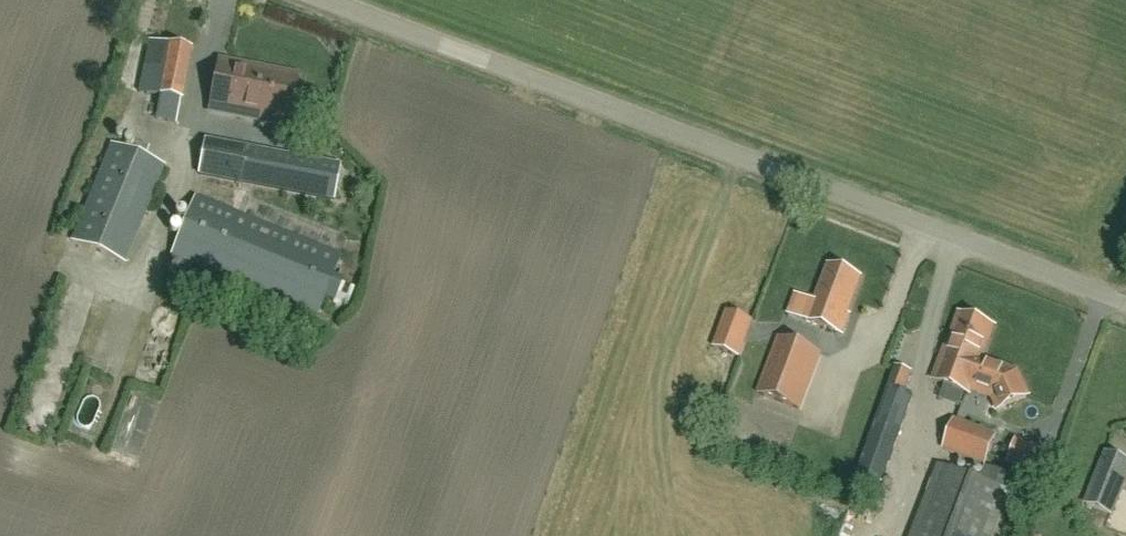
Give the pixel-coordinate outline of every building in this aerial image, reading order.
[(182,102),(191,51),(150,43),(140,94),(159,98),(156,122),(176,125),(181,102),(182,102)] [(299,76),(260,69),(220,61),(211,113),(289,127),(299,76)] [(206,141),(199,176),(333,202),(340,167),(206,141)] [(125,264),(164,167),(145,159),(148,151),(134,145),(131,153),(111,145),(72,242),(125,264)] [(318,315),(341,258),(197,199),(174,256),(318,315)] [(847,316),(861,279),(829,267),(816,303),(813,302),(806,321),(843,335),(849,317),(847,316)] [(740,358),(754,321),(727,311),(713,348),(740,358)] [(1019,377),(1017,373),(982,360),(994,328),(961,316),(951,341),(949,340),(934,381),(969,394),(971,390),(993,398),(999,410),(1028,397),(1027,395),(1027,389),(1023,380),(1019,377)] [(800,411),(821,355),(780,340),(758,395),(800,411)] [(912,397),(903,393),(886,387),(847,495),(873,505),(912,397)] [(145,407),(152,405),(149,398),(135,403),(139,414),(126,419),(129,427),(126,428),(131,440),(155,431),(145,407)] [(997,436),(971,426),(954,420),(944,449),(986,465),(997,436)] [(1040,455),(1044,435),(1024,432),(1021,452),(1040,455)] [(1107,456),(1086,506),(1111,516),(1125,479),(1125,464),(1107,456)] [(1010,492),(939,466),(913,535),(993,535),(1010,492)]
